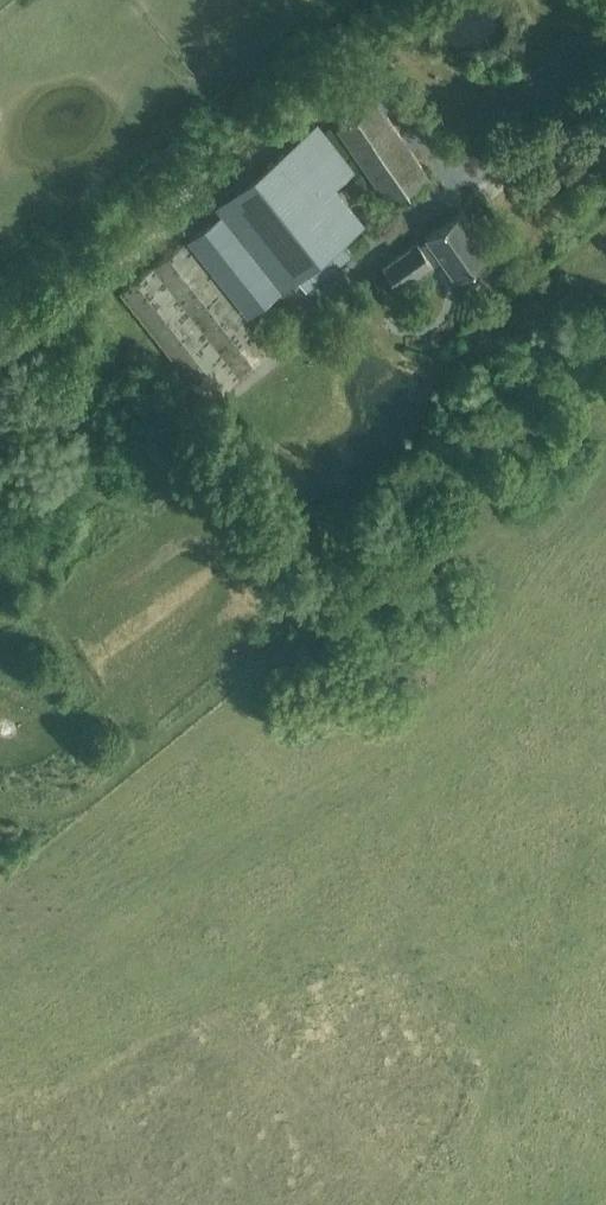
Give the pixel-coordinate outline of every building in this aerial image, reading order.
[(364,81),(325,109),(391,204),(430,177),(364,81)] [(318,125),(292,146),(216,205),(221,213),(189,238),(248,313),(294,277),(304,290),(352,252),(343,239),(356,228),(324,187),(351,166),(318,125)] [(491,254),(460,211),(426,236),(434,247),(426,252),(418,241),(383,266),(398,287),(433,263),(433,262),(441,257),(456,278),(491,254)] [(120,292),(207,403),(273,351),(186,241),(120,292)]
